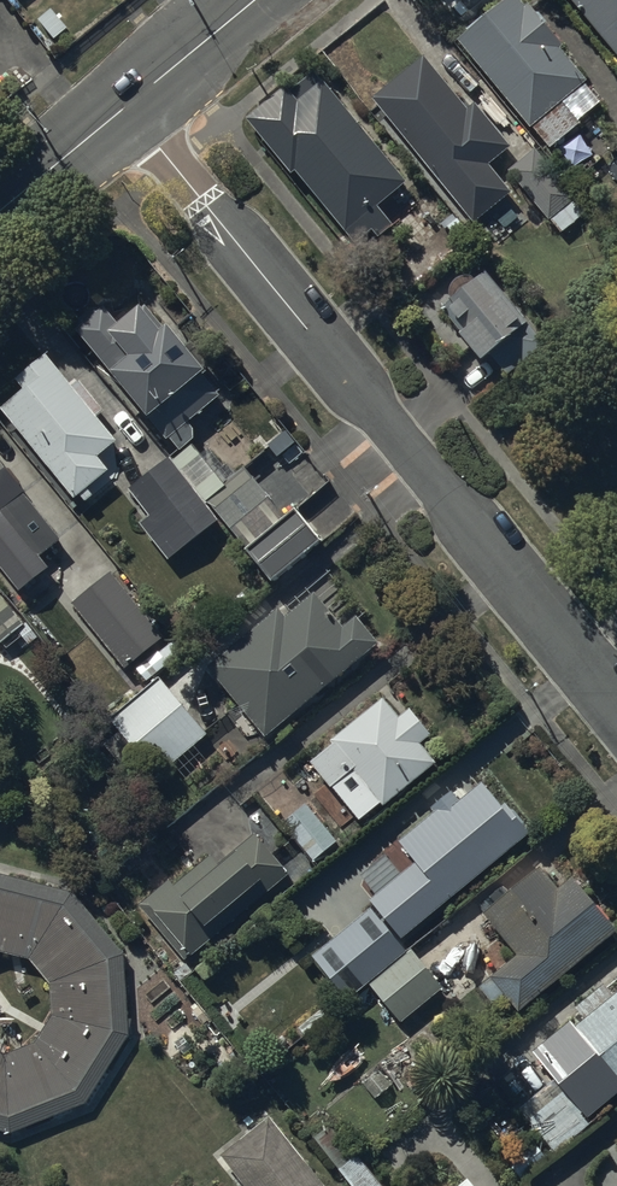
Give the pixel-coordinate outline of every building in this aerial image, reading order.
[(467,38),(456,47),(528,136),(531,133),(548,155),(576,133),(557,111),(585,89),(559,56),(563,53),(528,10),(524,14),(513,0),(490,21),(486,18),(466,36),(467,38)] [(616,66),(616,0),(564,0),(616,66)] [(423,62),(370,105),(472,230),(510,200),(487,172),(510,153),(474,109),(466,115),(423,62)] [(285,94),(244,126),(289,181),(293,178),(358,258),(390,232),(388,229),(414,208),(401,192),(403,191),(312,79),(288,99),(285,94)] [(534,154),(507,175),(559,238),(589,214),(571,191),(567,195),(534,154)] [(449,295),(440,303),(461,328),(456,333),(478,359),(490,350),(506,369),(546,335),(486,264),(471,277),(470,276),(469,275),(468,275),(467,275),(466,274),(465,274),(464,274),(463,274),(462,274),(461,274),(460,274),(459,274),(457,275),(456,275),(455,276),(454,276),(454,277),(453,278),(452,278),(451,279),(451,280),(450,281),(449,282),(449,283),(449,284),(448,285),(448,286),(448,287),(448,288),(448,290),(448,291),(448,292),(448,293),(449,294),(449,295)] [(99,300),(71,324),(110,370),(107,372),(146,419),(149,416),(163,432),(217,388),(166,326),(159,332),(139,308),(119,325),(99,300)] [(25,398),(1,417),(75,507),(80,503),(85,508),(93,502),(90,499),(117,477),(103,459),(116,449),(96,424),(104,418),(79,388),(72,393),(46,362),(16,387),(25,398)] [(221,480),(189,440),(170,456),(202,495),(221,480)] [(147,510),(137,518),(167,556),(217,517),(165,451),(125,482),(147,510)] [(244,464),(205,497),(225,522),(265,489),(244,464)] [(4,577),(32,554),(3,519),(26,501),(0,469),(0,573),(4,577)] [(265,489),(225,522),(239,538),(278,505),(265,489)] [(291,499),(241,539),(266,570),(315,530),(291,499)] [(0,599),(0,649),(1,650),(17,637),(28,650),(38,642),(25,627),(24,628),(0,599)] [(279,616),(208,675),(265,745),(379,652),(356,624),(344,634),(316,599),(285,624),(279,616)] [(120,739),(105,751),(113,761),(108,765),(113,771),(119,767),(120,769),(134,759),(140,767),(157,753),(170,769),(207,739),(162,682),(108,725),(120,739)] [(316,766),(311,770),(360,827),(381,809),(384,814),(437,770),(423,754),(434,745),(410,717),(400,725),(383,705),(314,763),(316,766)] [(367,909),(399,947),(529,840),(521,831),(524,828),(507,808),(501,813),(482,790),(459,809),(450,798),(429,816),(432,820),(397,849),(414,869),(367,909)] [(306,807),(281,826),(318,872),(342,853),(306,807)] [(188,958),(191,963),(288,882),(253,839),(217,869),(211,861),(173,892),(169,886),(139,911),(182,963),(188,958)] [(515,963),(477,995),(491,1012),(502,1002),(517,1021),(615,942),(607,933),(613,928),(598,909),(593,913),(569,886),(558,895),(540,874),(481,923),(515,963)] [(0,881),(0,962),(11,963),(26,969),(38,981),(46,995),(49,1012),(46,1028),(38,1043),(25,1054),(10,1060),(0,1060),(0,1135),(29,1133),(70,1115),(102,1085),(122,1045),(127,1001),(117,958),(92,921),(57,894),(14,881),(0,881)] [(367,988),(405,959),(369,914),(310,961),(346,1005),(367,988)] [(405,959),(367,988),(400,1029),(442,995),(410,955),(405,959)] [(528,1125),(555,1159),(611,1114),(606,1109),(616,1100),(616,1000),(613,1004),(602,990),(573,1013),(585,1028),(570,1039),(582,1054),(550,1079),(555,1086),(553,1087),(562,1098),(528,1125)] [(238,1185),(319,1185),(264,1126),(220,1167),(238,1185)] [(342,1142),(322,1158),(345,1185),(378,1185),(342,1142)]
